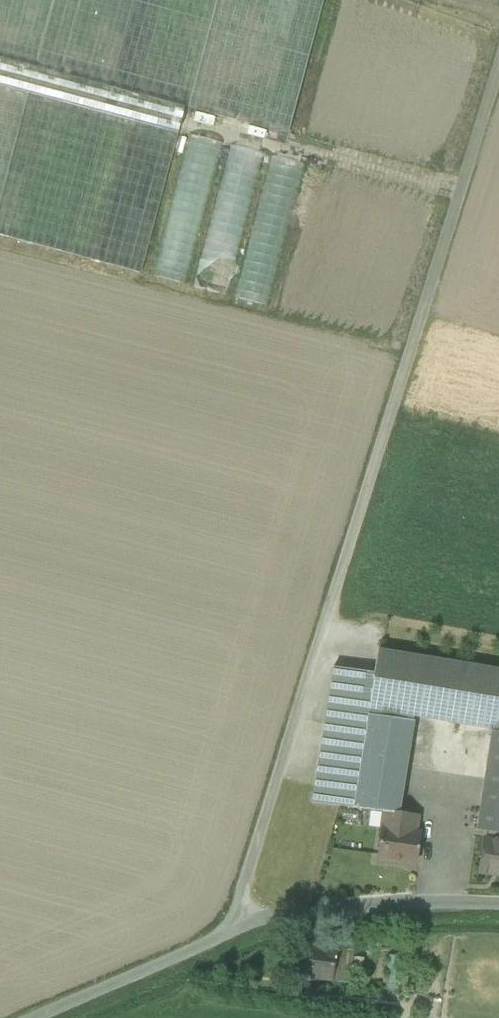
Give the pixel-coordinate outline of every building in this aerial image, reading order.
[(185,108),(288,135),(323,0),(0,0),(0,59),(185,108)] [(0,59),(0,87),(29,94),(178,134),(185,108),(0,59)] [(0,87),(0,204),(29,94),(0,87)] [(29,94),(0,204),(0,236),(140,274),(178,134),(29,94)] [(218,144),(187,136),(151,276),(182,284),(218,144)] [(260,156),(232,148),(196,288),(223,295),(260,156)] [(305,168),(270,159),(233,298),(268,307),(305,168)] [(377,650),(374,673),(367,715),(413,721),(413,717),(493,730),(493,731),(491,730),(490,732),(491,732),(498,733),(498,670),(377,650)] [(374,673),(332,667),(332,669),(333,669),(311,802),(310,802),(310,803),(352,808),(355,789),(367,715),(374,673)] [(413,721),(367,715),(355,789),(401,795),(413,721)] [(491,732),(477,829),(476,829),(476,830),(486,832),(498,834),(498,733),(491,732)] [(401,795),(355,789),(352,808),(383,812),(383,811),(398,813),(401,795)] [(398,813),(383,811),(383,812),(377,857),(416,862),(419,834),(415,833),(417,816),(398,813)] [(498,842),(498,834),(486,832),(484,840),(498,842)] [(484,840),(479,872),(498,875),(498,842),(484,840)] [(336,949),(296,944),(292,977),(332,982),(336,949)] [(352,951),(336,949),(332,982),(348,984),(352,951)]
